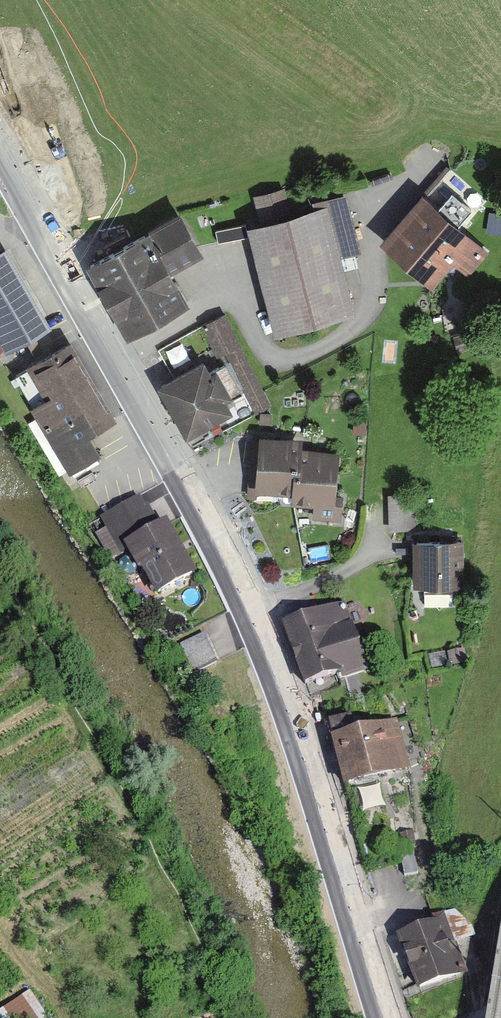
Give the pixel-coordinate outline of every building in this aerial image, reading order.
[(361,248),(347,189),(302,200),(298,182),(252,192),(259,219),(247,222),(273,330),(356,310),(342,252),(361,248)] [(491,248),(424,189),(383,236),(435,282),(454,260),(469,273),(491,248)] [(205,248),(183,208),(87,261),(128,335),(193,299),(174,265),(205,248)] [(5,247),(0,250),(0,330),(10,346),(51,322),(5,247)] [(225,315),(202,327),(218,360),(227,355),(256,414),(270,407),(225,315)] [(70,468),(101,450),(90,431),(117,415),(76,348),(60,358),(54,347),(31,360),(50,391),(30,403),(70,468)] [(212,368),(206,357),(159,382),(187,433),(233,408),(226,395),(234,391),(219,364),(212,368)] [(306,447),(258,444),(254,497),(297,500),(296,512),(338,515),(342,459),(305,456),(306,447)] [(159,521),(143,491),(89,521),(109,558),(129,547),(156,596),(199,572),(168,516),(159,521)] [(389,494),(392,530),(416,528),(413,492),(389,494)] [(465,537),(415,538),(415,583),(466,582),(465,537)] [(344,602),(284,622),(305,683),(364,663),(344,602)] [(203,630),(178,641),(189,668),(214,657),(203,630)] [(397,718),(330,736),(344,785),(410,766),(397,718)] [(444,916),(397,935),(418,986),(465,967),(444,916)] [(5,996),(16,1017),(57,1017),(38,980),(5,996)]
